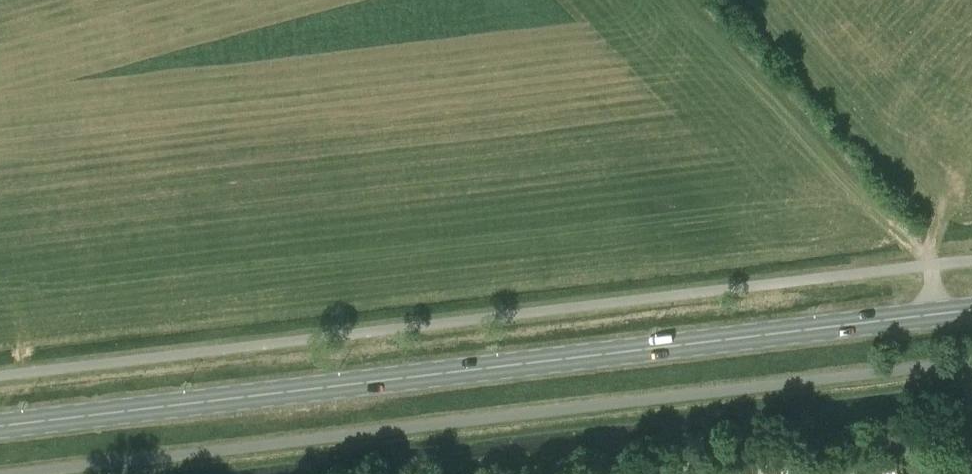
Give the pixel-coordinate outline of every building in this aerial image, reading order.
[(869,462),(870,472),(877,471),(876,461),(869,462)]
